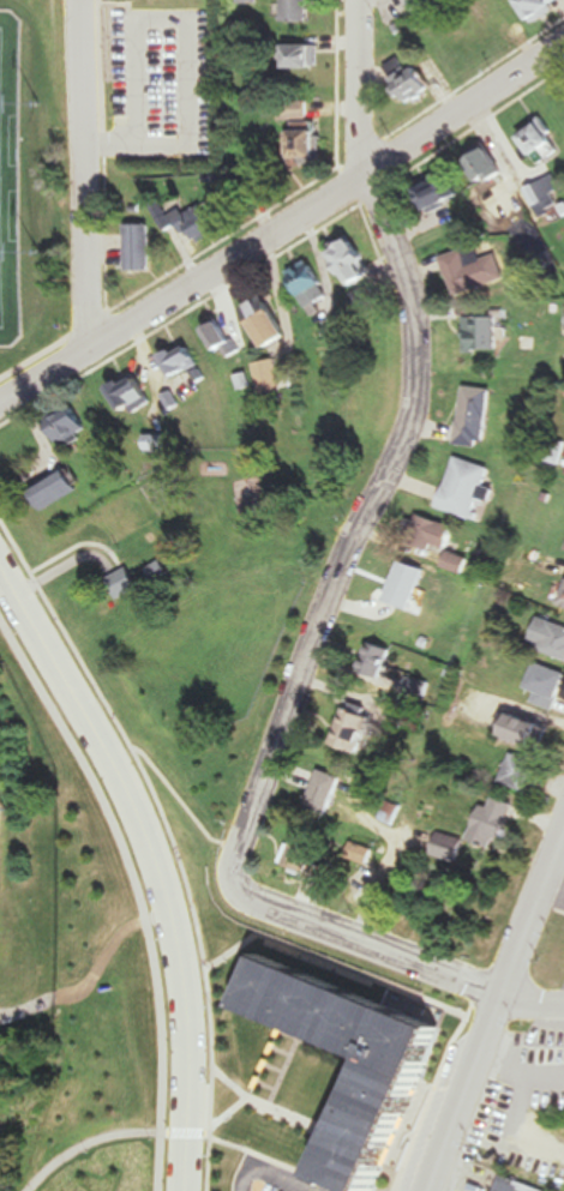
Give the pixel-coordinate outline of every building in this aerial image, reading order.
[(285,23),(311,23),(311,0),(285,0),(285,23)] [(536,22),(563,3),(563,0),(520,0),(536,22)] [(320,45),(290,45),(290,69),(320,69),(320,45)] [(431,89),(405,52),(384,67),(409,104),(431,89)] [(563,151),(563,149),(546,117),(522,131),(541,164),(563,151)] [(322,163),(322,122),(297,122),(297,163),(322,163)] [(526,190),(520,174),(510,177),(498,148),(473,158),(484,187),(502,180),(508,197),(526,190)] [(462,196),(447,173),(420,190),(434,213),(462,196)] [(527,188),(538,214),(558,205),(547,180),(527,188)] [(220,232),(204,203),(183,214),(179,208),(166,215),(173,230),(188,222),(199,243),(220,232)] [(127,225),(127,271),(151,271),(151,225),(127,225)] [(355,289),(377,274),(350,235),(328,250),(355,289)] [(445,257),(457,296),(508,280),(500,254),(484,259),(480,246),(445,257)] [(307,311),(332,299),(314,262),(289,274),(307,311)] [(355,294),(362,308),(379,299),(372,285),(355,294)] [(242,310),(267,352),(290,338),(265,296),(242,310)] [(203,327),(221,362),(239,352),(221,318),(203,327)] [(501,318),(467,319),(468,353),(502,352),(501,318)] [(260,396),(282,391),(275,359),(253,364),(260,396)] [(150,403),(139,374),(110,385),(121,414),(150,403)] [(457,444),(464,386),(496,390),(488,449),(457,444)] [(93,437),(82,411),(52,423),(63,450),(93,437)] [(146,454),(164,454),(164,436),(146,436),(146,454)] [(563,458),(563,443),(552,437),(543,458),(560,466),(563,458)] [(440,506),(476,519),(496,468),(460,455),(440,506)] [(35,492),(44,510),(81,492),(72,474),(35,492)] [(434,552),(413,543),(415,536),(407,533),(413,518),(420,521),(422,515),(443,522),(443,524),(457,530),(452,547),(438,542),(434,552)] [(418,610),(391,601),(406,560),(432,570),(418,610)] [(172,576),(166,562),(150,568),(157,583),(172,576)] [(119,600),(141,590),(133,569),(110,578),(119,600)] [(542,618),(533,648),(563,657),(563,624),(542,618)] [(388,678),(365,670),(374,643),(397,650),(388,678)] [(563,697),(563,672),(542,662),(530,688),(538,692),(534,702),(557,712),(563,697)] [(431,697),(404,691),(409,675),(434,682),(431,697)] [(372,738),(344,728),(350,710),(378,720),(372,738)] [(554,727),(518,716),(511,737),(546,750),(554,727)] [(366,754),(338,746),(344,728),(372,738),(366,754)] [(532,792),(542,762),(516,753),(506,784),(532,792)] [(341,800),(348,780),(325,771),(317,790),(341,800)] [(332,819),(310,811),(317,790),(341,800),(332,819)] [(398,819),(382,814),(390,792),(406,796),(398,819)] [(517,804),(496,798),(494,807),(486,805),(476,844),(505,851),(517,804)] [(313,873),(287,865),(300,828),(326,837),(313,873)] [(461,862),(434,854),(442,832),(468,841),(461,862)] [(374,865),(353,859),(358,841),(379,847),(374,865)] [(445,1028),(382,1190),(368,1190),(316,1171),(330,1133),(359,1060),(222,1009),(244,950),(445,1028)] [(550,1189),(506,1177),(502,1190),(549,1190),(550,1189)]
